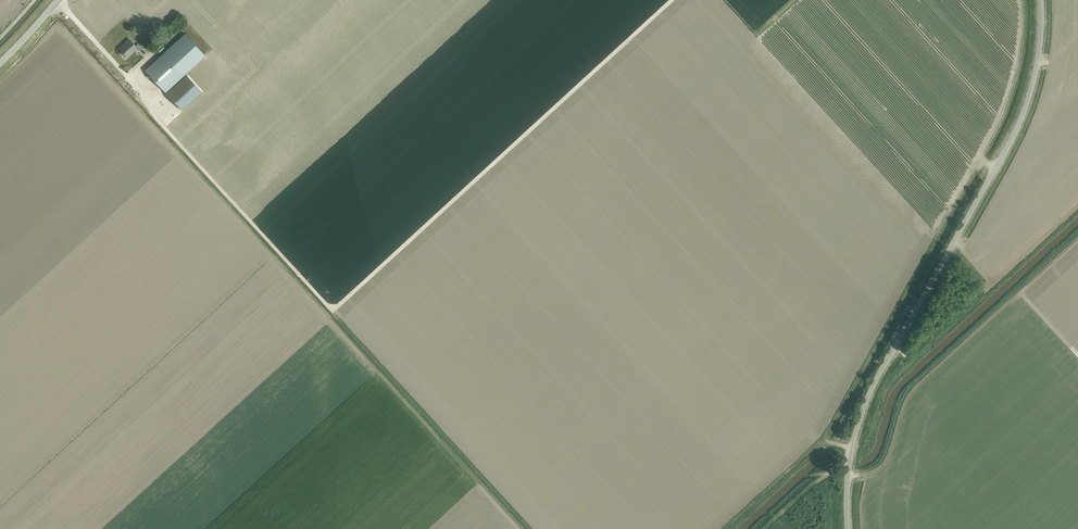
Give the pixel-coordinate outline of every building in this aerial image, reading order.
[(185,33),(145,70),(165,92),(182,110),(202,91),(185,73),(205,55),(185,33)] [(129,39),(119,48),(127,57),(137,47),(140,50),(142,48),(138,43),(135,45),(129,39)]
